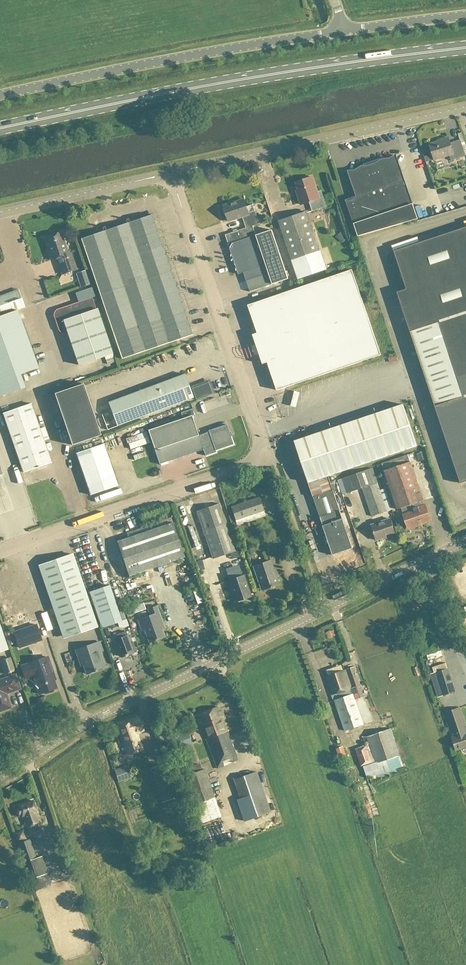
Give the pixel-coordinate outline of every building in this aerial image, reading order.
[(464,157),(465,156),(465,152),(460,134),(457,135),(459,141),(464,157)] [(441,141),(441,142),(428,146),(433,162),(449,157),(450,162),(464,158),(464,157),(459,141),(449,145),(447,139),(441,141)] [(417,220),(416,218),(395,158),(348,174),(356,198),(345,202),(354,226),(358,238),(417,220)] [(298,192),(295,193),(300,206),(308,204),(312,213),(325,208),(320,193),(317,194),(312,179),(295,185),(298,192)] [(258,226),(252,207),(245,209),(243,201),(223,208),(228,223),(242,218),(245,230),(224,237),(237,276),(243,274),(249,294),(250,293),(287,281),(271,232),(256,237),(255,237),(254,237),(251,228),(258,226)] [(306,214),(278,223),(298,281),(325,271),(306,214)] [(151,216),(80,240),(121,361),(192,337),(151,216)] [(444,236),(394,253),(406,292),(397,295),(409,334),(459,486),(465,484),(465,229),(444,236)] [(340,233),(336,238),(342,243),(346,239),(340,233)] [(60,234),(43,239),(49,255),(48,255),(50,262),(56,260),(62,276),(75,271),(69,253),(67,254),(60,234)] [(250,348),(253,358),(258,357),(261,366),(266,364),(275,392),(379,358),(351,272),(247,307),(248,311),(247,313),(249,313),(256,335),(252,337),(255,346),(250,348)] [(17,292),(0,298),(0,318),(16,312),(24,309),(17,292)] [(54,316),(54,318),(58,332),(60,333),(62,334),(64,335),(66,334),(77,367),(104,358),(105,363),(113,360),(97,311),(95,312),(91,301),(57,312),(55,314),(54,316)] [(24,388),(19,375),(37,368),(34,358),(16,312),(0,318),(0,397),(24,388)] [(136,393),(136,394),(108,404),(116,427),(145,416),(192,399),(183,376),(136,393)] [(207,384),(190,390),(195,402),(212,395),(207,384)] [(100,436),(82,385),(54,394),(71,446),(100,436)] [(31,405),(2,415),(22,474),(51,464),(31,405)] [(294,443),(332,556),(352,550),(328,478),(417,448),(403,406),(294,443)] [(190,417),(146,431),(153,451),(158,466),(201,451),(202,453),(202,452),(204,457),(214,454),(214,452),(232,446),(225,426),(207,432),(207,433),(197,437),(190,417)] [(75,454),(89,496),(118,486),(104,444),(75,454)] [(408,458),(407,455),(376,466),(377,469),(382,467),(384,473),(397,511),(400,510),(407,530),(430,522),(424,507),(422,508),(420,503),(423,502),(410,464),(408,458)] [(371,470),(341,481),(346,495),(361,490),(371,518),(387,513),(371,470)] [(182,502),(187,514),(198,510),(193,497),(182,502)] [(258,499),(230,509),(234,521),(262,512),(258,499)] [(234,553),(234,552),(229,537),(218,505),(196,513),(212,561),(234,553)] [(175,510),(179,525),(184,524),(180,509),(175,510)] [(389,520),(370,526),(375,541),(385,538),(385,539),(394,536),(389,520)] [(128,577),(183,557),(172,524),(116,543),(128,577)] [(251,549),(245,551),(248,558),(254,556),(251,549)] [(72,555),(38,567),(62,638),(96,626),(72,555)] [(270,562),(252,568),(260,590),(268,587),(268,588),(277,585),(270,562)] [(242,577),(225,584),(228,593),(231,592),(235,603),(250,598),(242,577)] [(108,587),(89,594),(101,628),(120,621),(108,587)] [(139,604),(127,609),(129,614),(141,610),(139,604)] [(150,618),(138,622),(141,631),(144,630),(149,643),(163,638),(158,625),(161,624),(155,609),(148,611),(150,618)] [(51,630),(45,613),(40,615),(46,632),(51,630)] [(41,641),(35,627),(13,635),(18,649),(41,641)] [(132,644),(128,645),(126,637),(125,633),(113,637),(115,641),(114,642),(117,649),(118,648),(121,659),(136,653),(132,644)] [(98,643),(75,651),(78,660),(80,660),(86,675),(104,669),(99,653),(101,652),(98,643)] [(52,675),(47,659),(28,665),(28,666),(20,668),(25,681),(32,679),(38,696),(43,694),(43,695),(45,696),(52,693),(53,692),(52,691),(55,690),(50,676),(52,675)] [(340,674),(358,727),(372,723),(353,668),(346,671),(354,695),(353,696),(345,672),(340,674)] [(447,670),(436,674),(443,696),(454,693),(447,670)] [(358,727),(340,674),(326,678),(345,732),(358,727)] [(0,681),(0,713),(10,710),(5,695),(19,691),(15,676),(0,681)] [(228,760),(230,765),(237,762),(221,720),(222,718),(221,713),(219,713),(217,708),(196,716),(216,770),(223,767),(221,763),(228,760)] [(458,709),(444,714),(452,739),(451,739),(456,752),(460,750),(461,753),(464,754),(465,754),(465,732),(458,709)] [(379,727),(390,724),(387,712),(376,715),(379,727)] [(137,718),(130,721),(130,720),(115,726),(127,756),(141,751),(135,734),(142,731),(137,718)] [(175,751),(192,745),(184,724),(174,728),(176,733),(169,736),(175,751)] [(152,732),(156,746),(164,743),(160,730),(152,732)] [(366,747),(371,764),(372,766),(364,769),(367,779),(402,768),(390,730),(366,738),(368,746),(366,747)] [(115,756),(121,754),(117,739),(111,741),(115,756)] [(345,758),(342,747),(335,750),(338,760),(345,758)] [(371,764),(366,747),(354,751),(360,767),(371,764)] [(177,799),(165,765),(149,770),(161,804),(177,799)] [(127,766),(113,771),(118,783),(131,778),(127,766)] [(200,825),(220,818),(213,799),(204,771),(202,771),(199,766),(184,770),(186,777),(184,777),(193,805),(200,825)] [(270,814),(256,774),(232,781),(239,800),(235,801),(243,823),(270,814)] [(397,778),(382,782),(384,788),(399,783),(397,778)] [(18,808),(15,809),(18,819),(21,818),(25,830),(39,825),(36,813),(33,802),(18,807),(18,808)] [(41,858),(35,860),(29,840),(26,841),(23,832),(14,834),(17,845),(28,881),(47,875),(41,858)]
